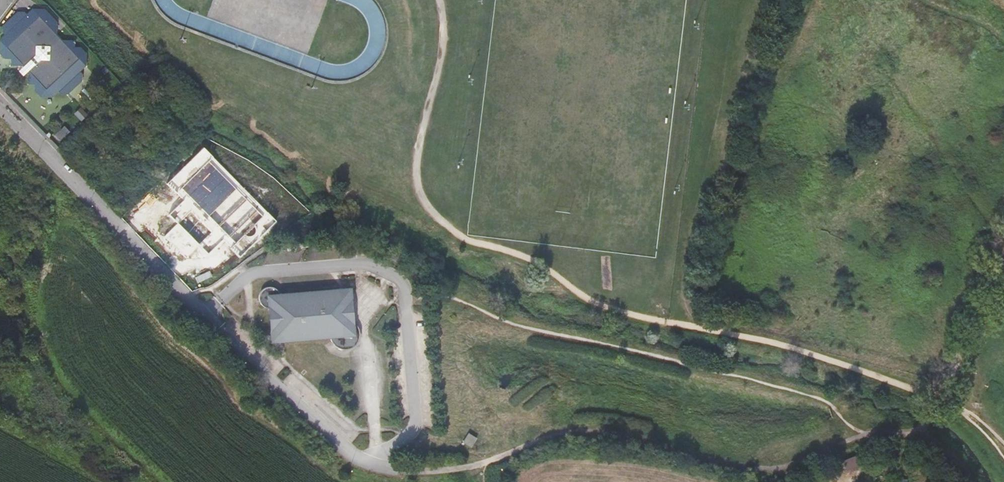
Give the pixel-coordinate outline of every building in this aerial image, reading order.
[(15,12),(0,25),(0,34),(2,36),(0,37),(0,58),(6,58),(7,62),(8,63),(18,63),(23,69),(24,83),(29,84),(30,90),(36,96),(49,96),(53,91),(55,93),(66,93),(80,80),(82,73),(79,69),(83,64),(83,51),(78,45),(71,45),(71,39),(61,39),(53,31),(54,21),(42,8),(32,7),(25,13),(23,10),(15,12)] [(155,138),(115,176),(205,275),(257,222),(155,138)] [(360,325),(358,322),(355,320),(352,318),(345,317),(344,303),(336,304),(335,290),(277,296),(277,295),(275,292),(272,290),(269,289),(266,288),(263,289),(260,290),(257,292),(256,293),(255,296),(254,299),(254,302),(255,305),(256,308),(259,310),(262,312),(265,313),(268,343),(329,338),(329,340),(331,344),(333,346),(337,349),(340,350),(344,351),(347,351),(351,350),(355,349),(358,346),(360,343),(362,340),(363,336),(363,332),(362,329),(360,325)] [(335,290),(336,304),(344,303),(345,317),(352,318),(348,289),(335,290)] [(473,447),(479,437),(470,430),(463,440),(473,447)] [(855,456),(845,459),(848,469),(858,465),(855,456)]
